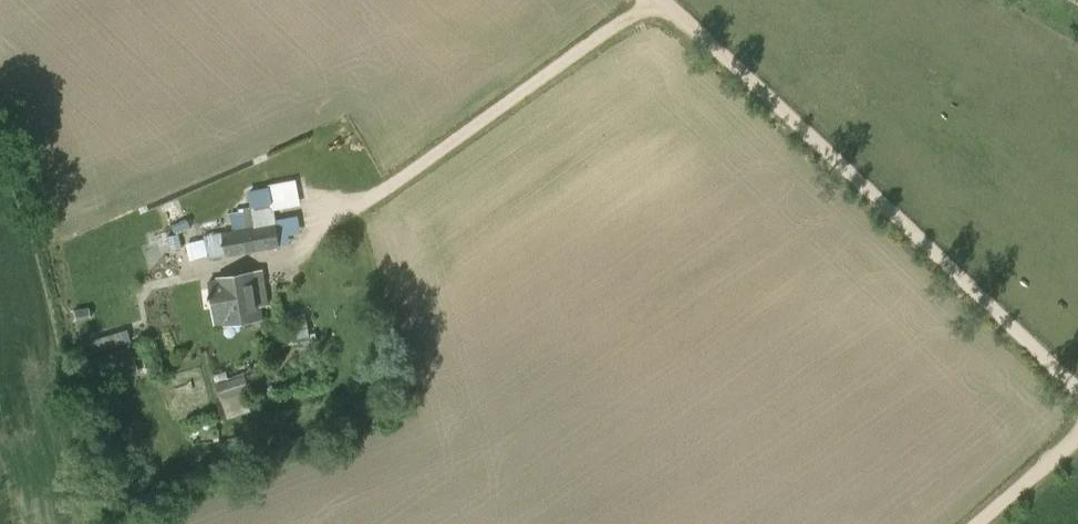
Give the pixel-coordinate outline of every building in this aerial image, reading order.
[(239,212),(230,214),(232,230),(222,231),(222,233),(204,235),(207,258),(225,256),(225,257),(279,247),(273,207),(272,202),(250,205),(250,206),(238,209),(239,212)] [(217,280),(208,282),(212,311),(236,307),(234,294),(243,293),(242,288),(263,284),(262,273),(256,274),(256,272),(217,277),(217,280)] [(259,304),(266,303),(263,284),(242,288),(243,293),(234,294),(236,307),(212,311),(214,324),(223,323),(223,325),(262,319),(259,304)] [(72,310),(74,321),(90,318),(89,308),(72,310)] [(296,347),(311,344),(308,327),(292,331),(296,347)] [(84,363),(89,382),(111,374),(112,376),(138,366),(131,344),(104,353),(105,355),(84,363)] [(249,389),(245,375),(215,385),(220,399),(249,389)]
